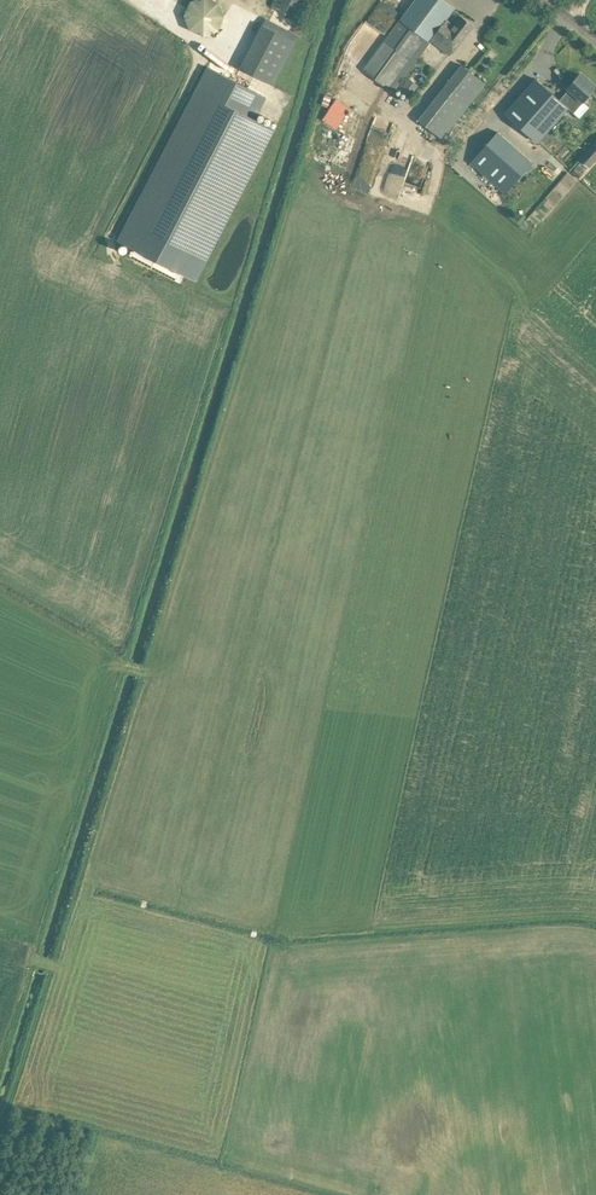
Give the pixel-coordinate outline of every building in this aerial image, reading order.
[(215,0),(194,0),(191,1),(185,15),(190,29),(204,36),(219,31),(224,16),(219,2),(215,0)] [(271,6),(289,15),(294,18),(304,0),(274,0),(271,6)] [(363,68),(394,92),(431,41),(450,55),(473,25),(456,13),(449,21),(446,19),(455,7),(445,0),(414,0),(363,68)] [(265,18),(239,68),(272,84),(298,35),(265,18)] [(442,138),(485,83),(463,65),(420,120),(442,138)] [(257,120),(268,98),(207,67),(118,240),(198,281),(275,129),(257,120)] [(560,100),(569,108),(574,112),(595,87),(595,86),(588,79),(587,81),(579,74),(568,87),(569,89),(560,100)] [(536,78),(505,113),(538,142),(568,108),(569,108),(560,100),(536,78)] [(336,129),(350,108),(336,98),(322,119),(336,129)] [(595,161),(595,139),(579,157),(590,167),(595,161)] [(484,147),(471,162),(505,193),(518,178),(484,147)] [(385,167),(388,155),(372,151),(369,163),(385,167)] [(583,173),(576,167),(572,172),(579,178),(583,173)]
